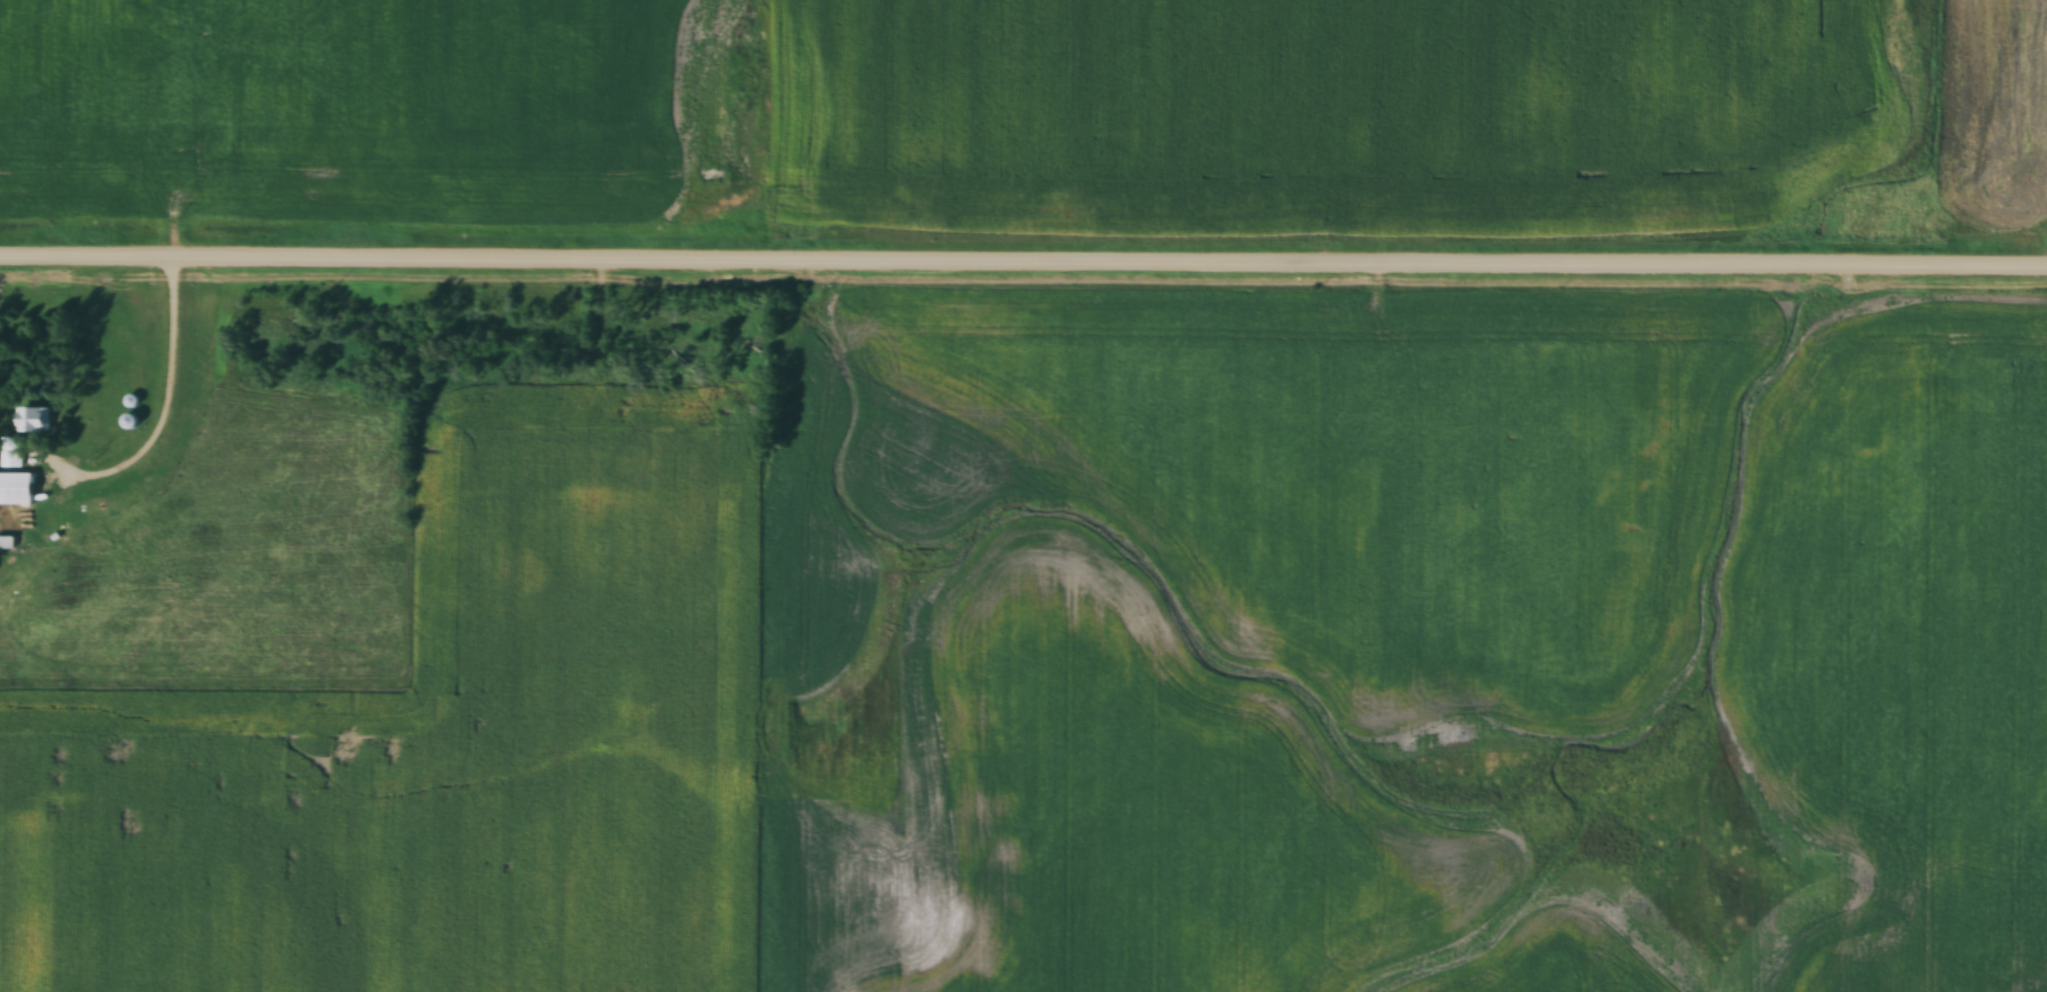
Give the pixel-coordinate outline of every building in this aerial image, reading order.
[(50,408),(18,408),(18,434),(50,434),(50,408)] [(2,468),(21,468),(21,448),(2,448),(2,468)] [(32,506),(32,474),(0,474),(0,506),(32,506)] [(0,538),(0,549),(13,549),(13,538),(0,538)]
